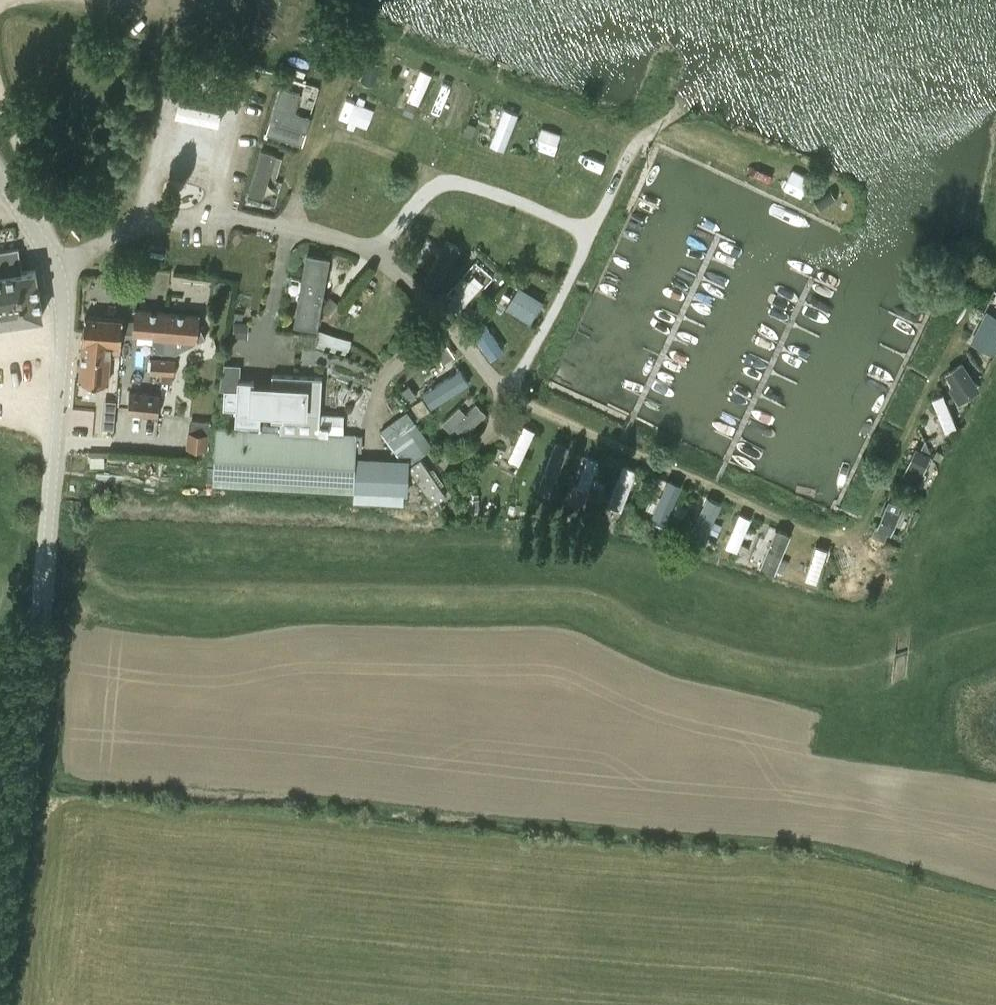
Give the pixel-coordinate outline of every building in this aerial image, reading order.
[(372,49),(360,80),(375,87),(387,55),(372,49)] [(406,63),(401,76),(414,81),(419,68),(406,63)] [(421,102),(437,71),(423,65),(408,96),(421,102)] [(283,81),(268,130),(307,141),(316,112),(300,107),(306,88),(283,81)] [(461,83),(452,129),(469,132),(478,87),(461,83)] [(492,142),(508,148),(523,111),(507,104),(492,142)] [(542,125),(536,146),(558,152),(563,130),(542,125)] [(279,203),(285,179),(273,176),(280,149),(261,144),(248,195),(279,203)] [(782,193),(795,199),(804,180),(791,174),(782,193)] [(812,199),(829,208),(836,196),(818,187),(812,199)] [(449,236),(428,276),(443,284),(464,244),(449,236)] [(18,248),(0,251),(0,322),(43,315),(35,270),(22,272),(18,248)] [(317,331),(321,309),(330,257),(304,252),(292,326),(317,331)] [(483,281),(466,268),(447,294),(465,307),(483,281)] [(506,306),(512,296),(505,292),(499,302),(506,306)] [(978,339),(995,345),(995,308),(990,306),(978,339)] [(82,339),(110,341),(109,354),(121,355),(121,333),(153,335),(152,351),(164,352),(167,311),(134,309),(134,319),(84,315),(82,339)] [(200,314),(167,311),(164,352),(176,353),(204,339),(199,329),(200,314)] [(503,362),(516,351),(485,316),(472,328),(503,362)] [(82,339),(79,381),(108,383),(109,354),(110,341),(82,339)] [(149,374),(162,375),(163,359),(152,358),(149,374)] [(174,375),(175,360),(163,359),(162,375),(174,375)] [(954,384),(948,388),(959,403),(980,389),(962,361),(945,372),(954,384)] [(356,457),(357,435),(343,434),(344,414),(320,413),(322,377),(272,375),(271,383),(254,383),(254,380),(237,379),(236,390),(224,389),(223,409),(235,410),(235,423),(260,424),(260,413),(271,413),(271,417),(281,418),(280,430),(215,427),(212,485),(354,493),(354,501),(402,503),(404,467),(409,464),(435,500),(447,492),(421,455),(433,447),(407,411),(379,431),(400,459),(356,457)] [(439,401),(470,386),(465,376),(434,390),(439,401)] [(409,402),(417,397),(408,386),(401,391),(409,402)] [(128,412),(158,415),(160,394),(130,391),(128,412)] [(947,431),(962,425),(949,391),(935,396),(947,431)] [(106,428),(119,428),(119,397),(106,397),(106,428)] [(486,412),(476,401),(466,411),(459,405),(442,422),(458,439),(486,412)] [(537,485),(563,426),(543,417),(523,462),(510,456),(504,470),(537,485)] [(525,422),(510,455),(522,460),(536,427),(525,422)] [(204,447),(205,429),(191,429),(190,446),(204,447)] [(554,492),(573,443),(559,438),(540,487),(554,492)] [(930,453),(925,440),(920,450),(915,447),(901,476),(919,485),(926,471),(922,470),(930,454),(930,453)] [(573,445),(554,494),(585,506),(604,457),(573,445)] [(613,497),(628,503),(642,466),(627,461),(613,497)] [(604,497),(614,466),(602,462),(592,493),(604,497)] [(668,521),(687,482),(675,476),(656,516),(668,521)] [(710,493),(697,530),(711,535),(724,498),(710,493)] [(902,497),(896,494),(893,501),(892,500),(889,505),(884,503),(880,511),(882,513),(876,527),(890,533),(901,510),(898,509),(899,505),(906,509),(909,503),(901,499),(902,497)] [(740,509),(729,544),(743,548),(754,513),(740,509)] [(654,515),(650,524),(661,529),(666,520),(654,515)] [(777,524),(763,564),(780,570),(794,530),(777,524)] [(807,577),(823,581),(830,545),(815,541),(807,577)]
